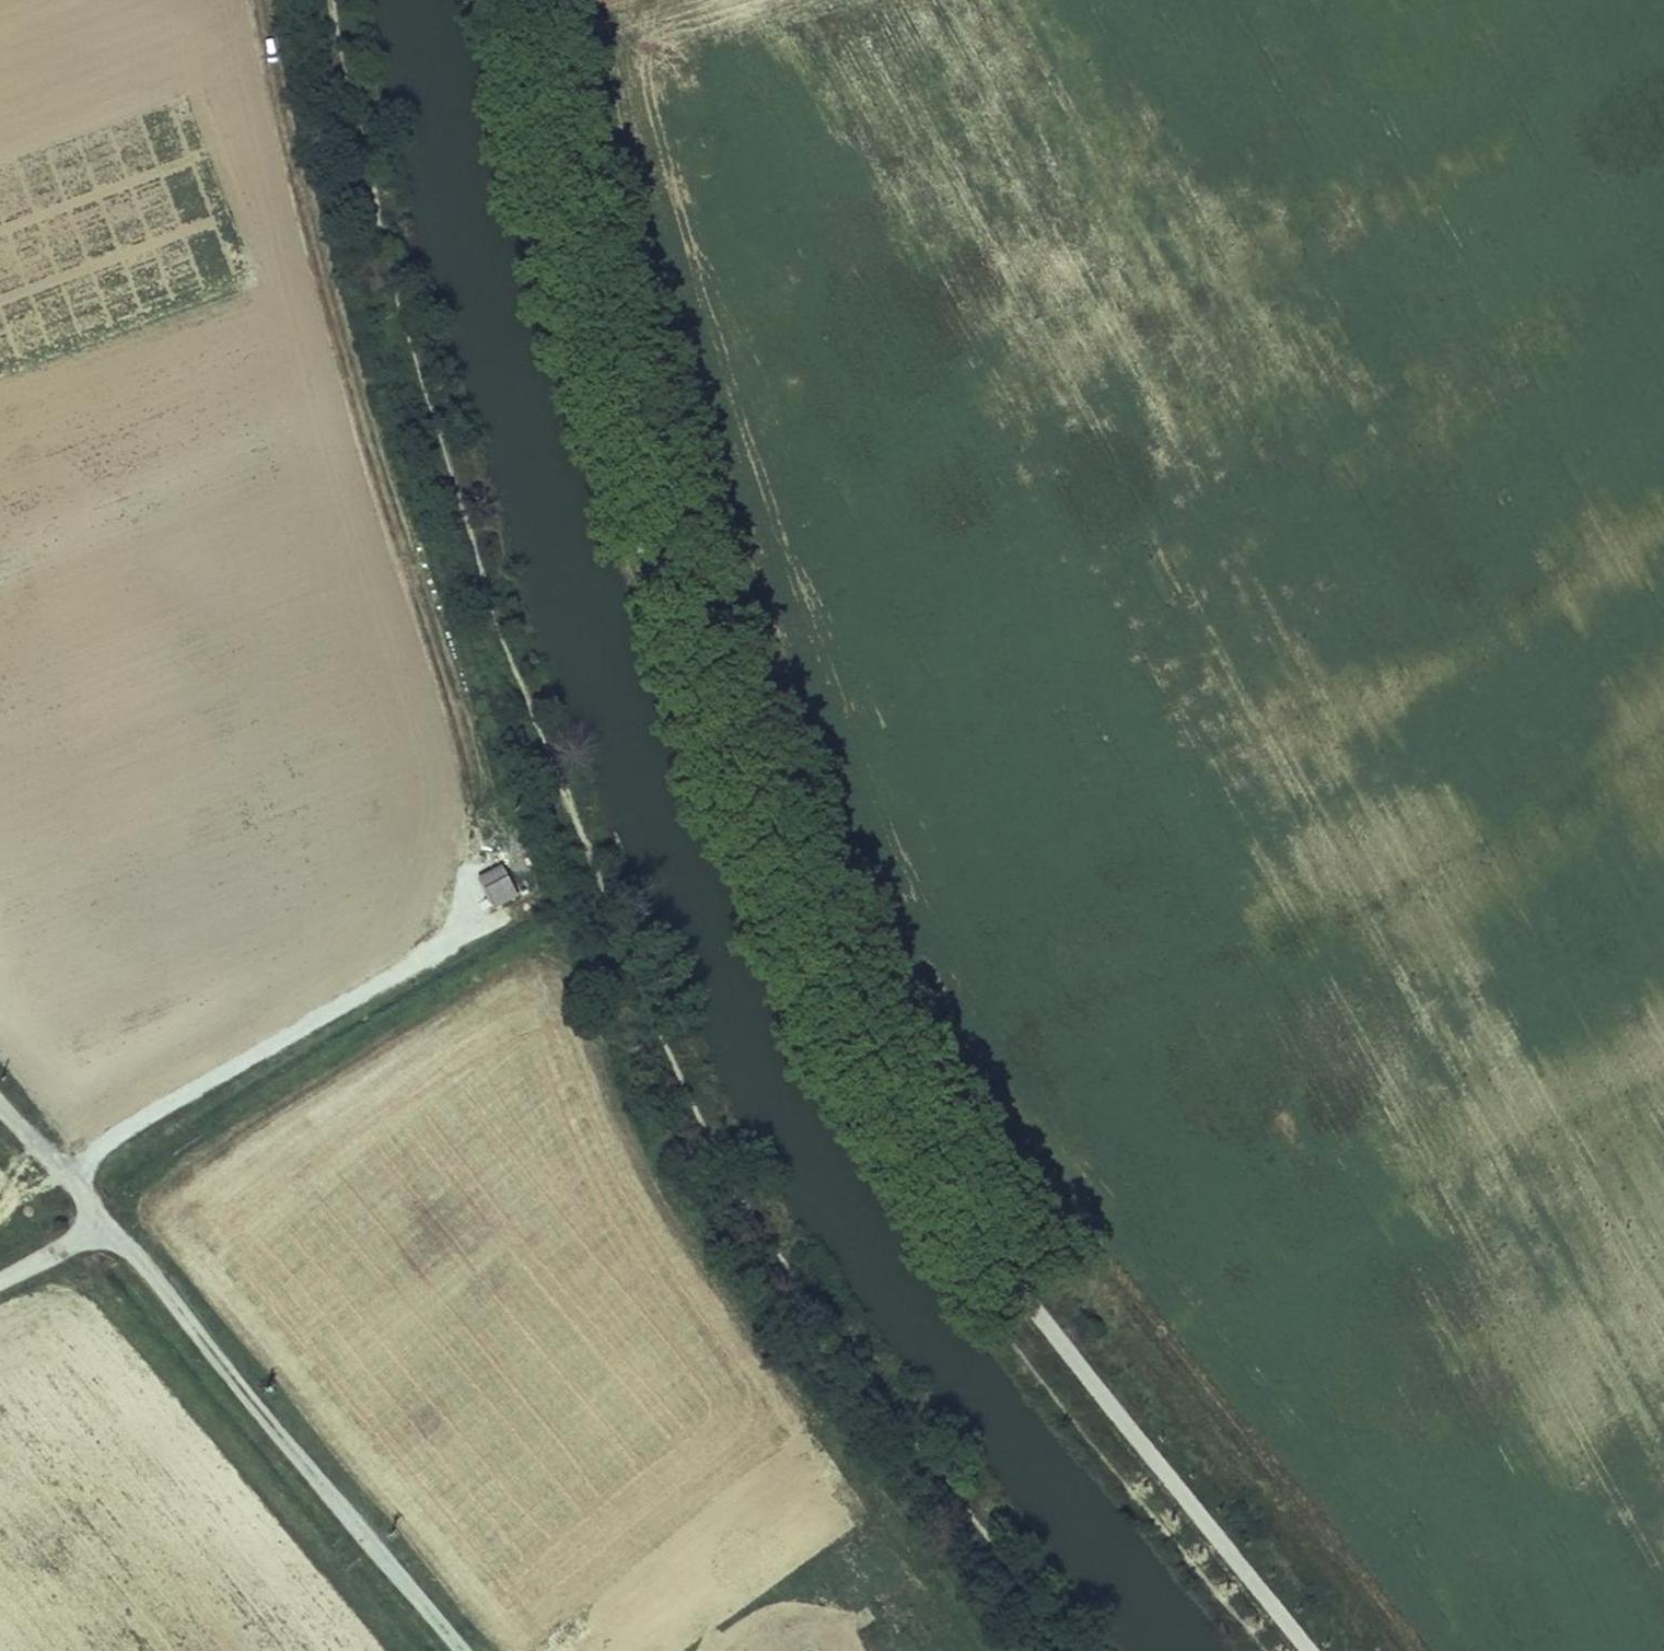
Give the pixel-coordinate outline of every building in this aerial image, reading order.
[(517,897),(502,866),(476,878),(491,909),(517,897)]
